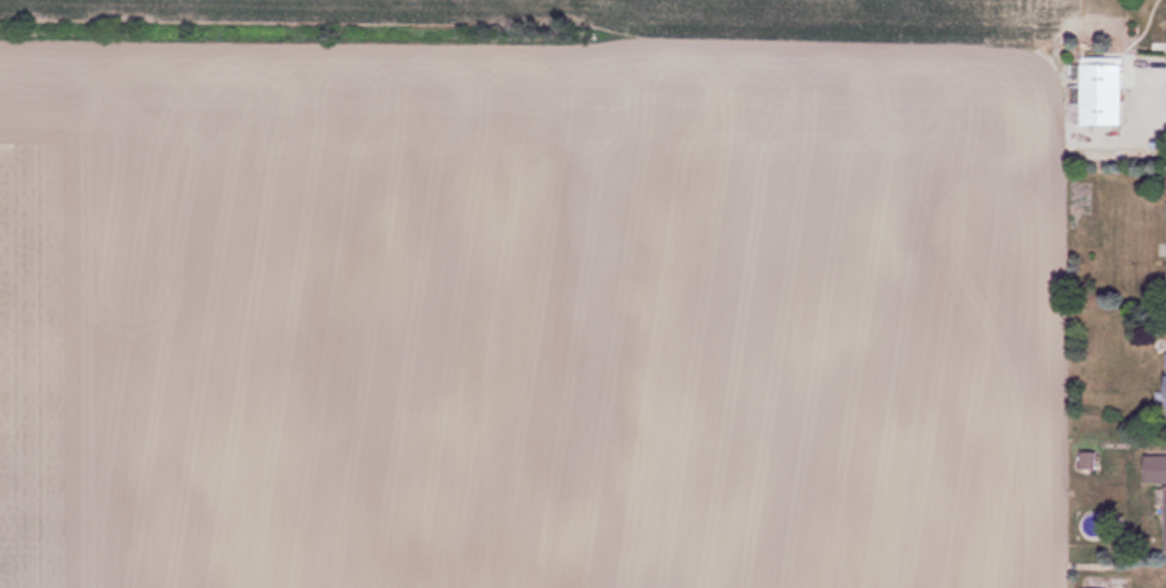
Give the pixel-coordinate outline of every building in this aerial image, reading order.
[(1127,125),(1127,59),(1085,59),(1085,125),(1127,125)] [(1146,453),(1146,481),(1165,481),(1165,453),(1146,453)]
